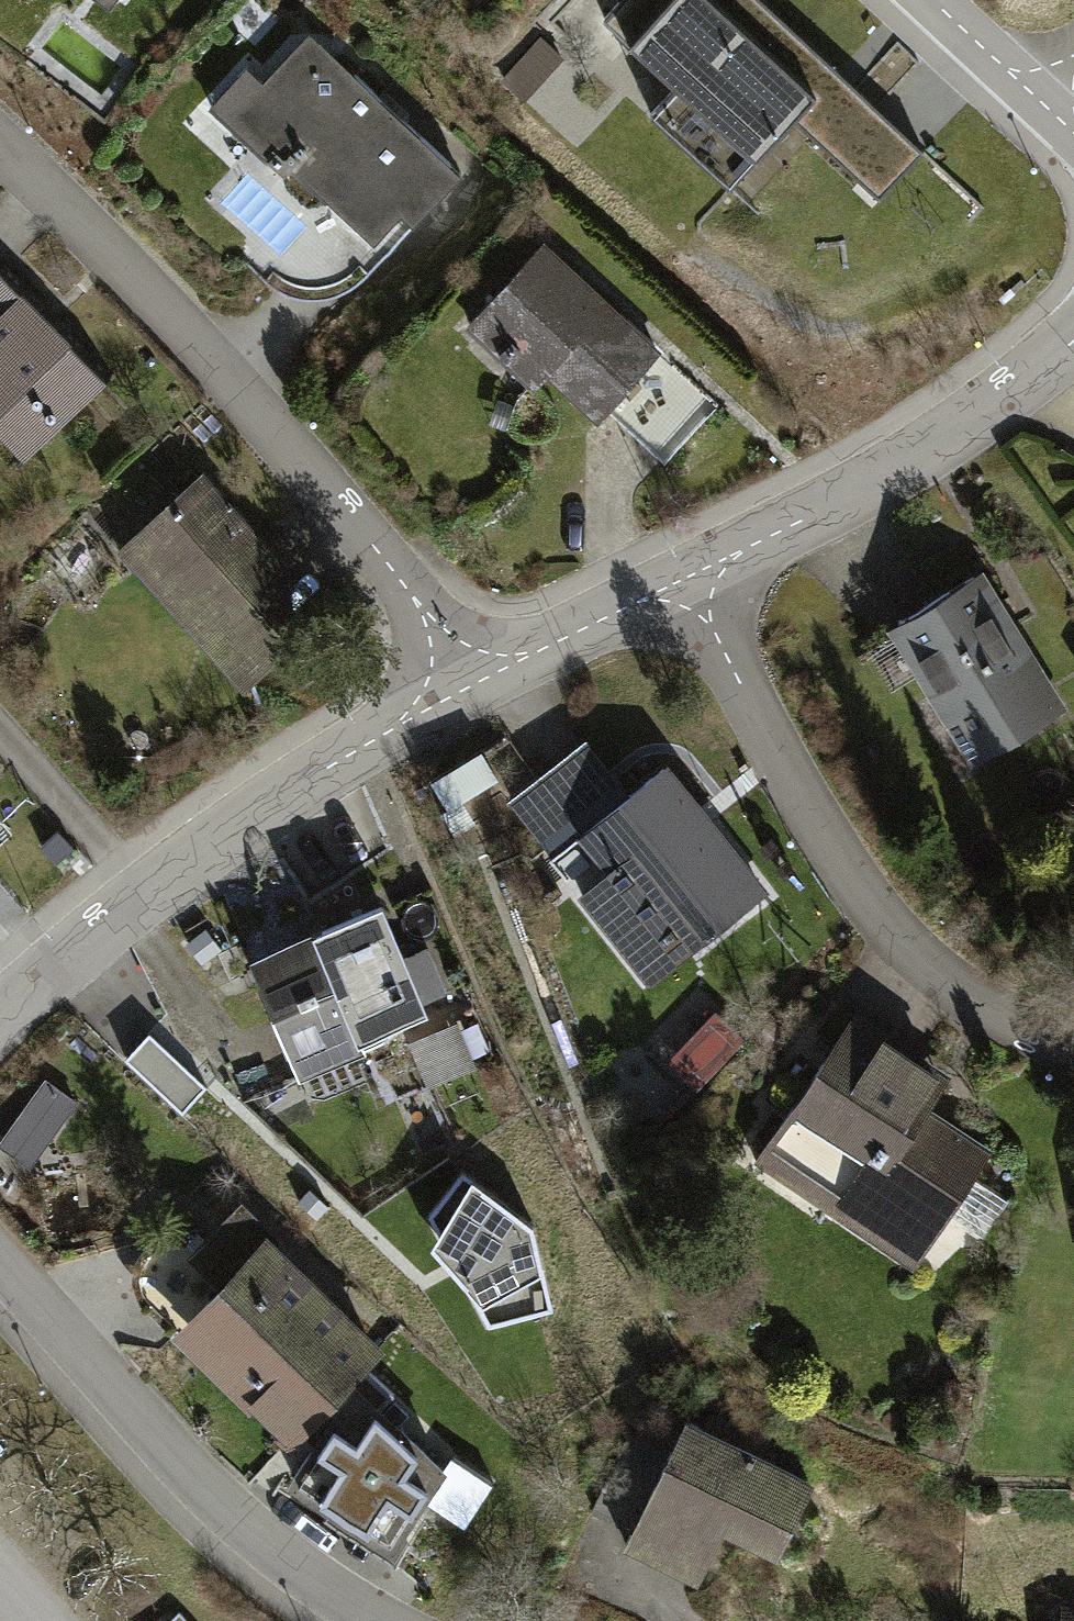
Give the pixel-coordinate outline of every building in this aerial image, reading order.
[(808,0),(639,0),(706,65),(677,96),(710,127),(733,103),(766,136),(854,45),(808,0)] [(468,174),(307,34),(266,80),(246,62),(204,110),(373,257),(407,217),(420,228),(468,174)] [(596,281),(549,239),(467,332),(579,431),(662,339),(596,281)] [(0,269),(0,425),(21,448),(99,377),(0,269)] [(197,468),(117,541),(248,682),(327,610),(197,468)] [(962,762),(1070,697),(987,559),(879,624),(962,762)] [(770,890),(668,763),(570,841),(629,915),(653,896),(697,949),(770,890)] [(404,964),(381,909),(321,933),(330,954),(261,982),(299,1074),(428,1021),(422,1007),(442,998),(425,955),(404,964)] [(697,996),(655,1045),(705,1087),(747,1038),(697,996)] [(961,1068),(866,1005),(760,1164),(915,1266),(999,1140),(939,1100),(961,1068)] [(431,1087),(485,1058),(461,1014),(407,1044),(431,1087)] [(149,1039),(126,1063),(182,1115),(205,1091),(149,1039)] [(75,1104),(45,1084),(18,1122),(47,1143),(75,1104)] [(531,1231),(463,1179),(432,1218),(443,1238),(435,1254),(473,1291),(492,1330),(553,1315),(531,1231)] [(362,1363),(374,1351),(267,1246),(276,1237),(242,1204),(193,1254),(224,1284),(182,1327),(293,1434),(297,1430),(362,1363)] [(392,1391),(362,1363),(297,1430),(313,1446),(292,1479),(391,1546),(440,1468),(375,1408),(392,1391)] [(825,1472),(698,1412),(634,1546),(707,1581),(736,1519),(791,1545),(825,1472)] [(1057,1596),(1058,1620),(1073,1620),(1073,1596),(1057,1596)] [(177,1610),(165,1620),(187,1620),(177,1610)]
